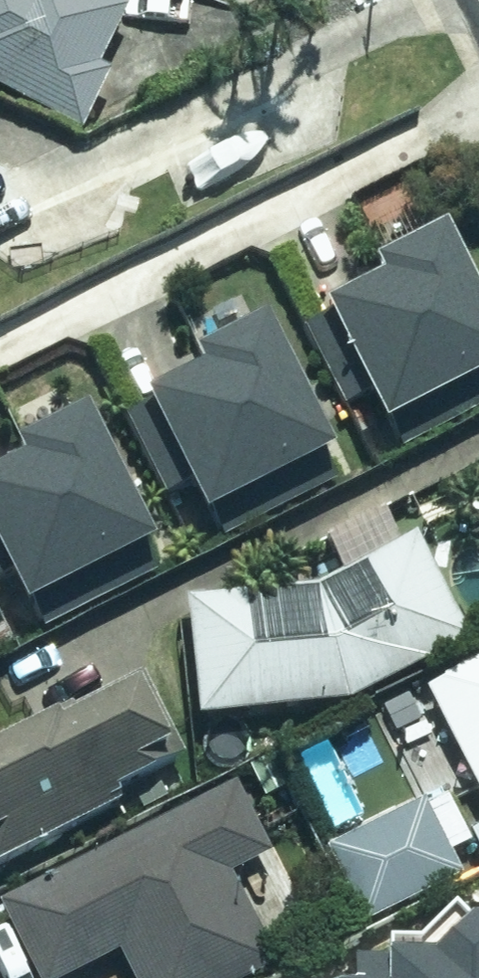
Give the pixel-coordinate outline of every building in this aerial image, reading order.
[(84,134),(112,81),(99,74),(125,24),(80,0),(0,0),(0,90),(84,134)] [(377,288),(321,313),(327,327),(310,334),(346,414),(366,405),(382,440),(478,397),(478,308),(448,238),(372,271),(377,288)] [(324,458),(260,332),(192,367),(195,383),(147,403),(144,407),(122,419),(164,500),(185,489),(201,521),(324,458)] [(18,467),(0,476),(0,594),(8,590),(19,614),(144,558),(84,425),(13,457),(18,467)] [(193,722),(358,709),(468,655),(417,549),(316,599),(185,608),(193,722)] [(436,712),(478,800),(478,674),(426,699),(436,712)] [(180,758),(144,681),(0,749),(0,870),(117,815),(111,802),(180,758)] [(37,977),(80,977),(117,959),(127,977),(256,977),(275,968),(229,880),(269,859),(232,787),(1,908),(37,977)] [(462,879),(417,797),(327,847),(371,929),(462,879)] [(433,925),(432,949),(386,947),(386,966),(351,965),(350,977),(478,977),(478,927),(433,925)]
